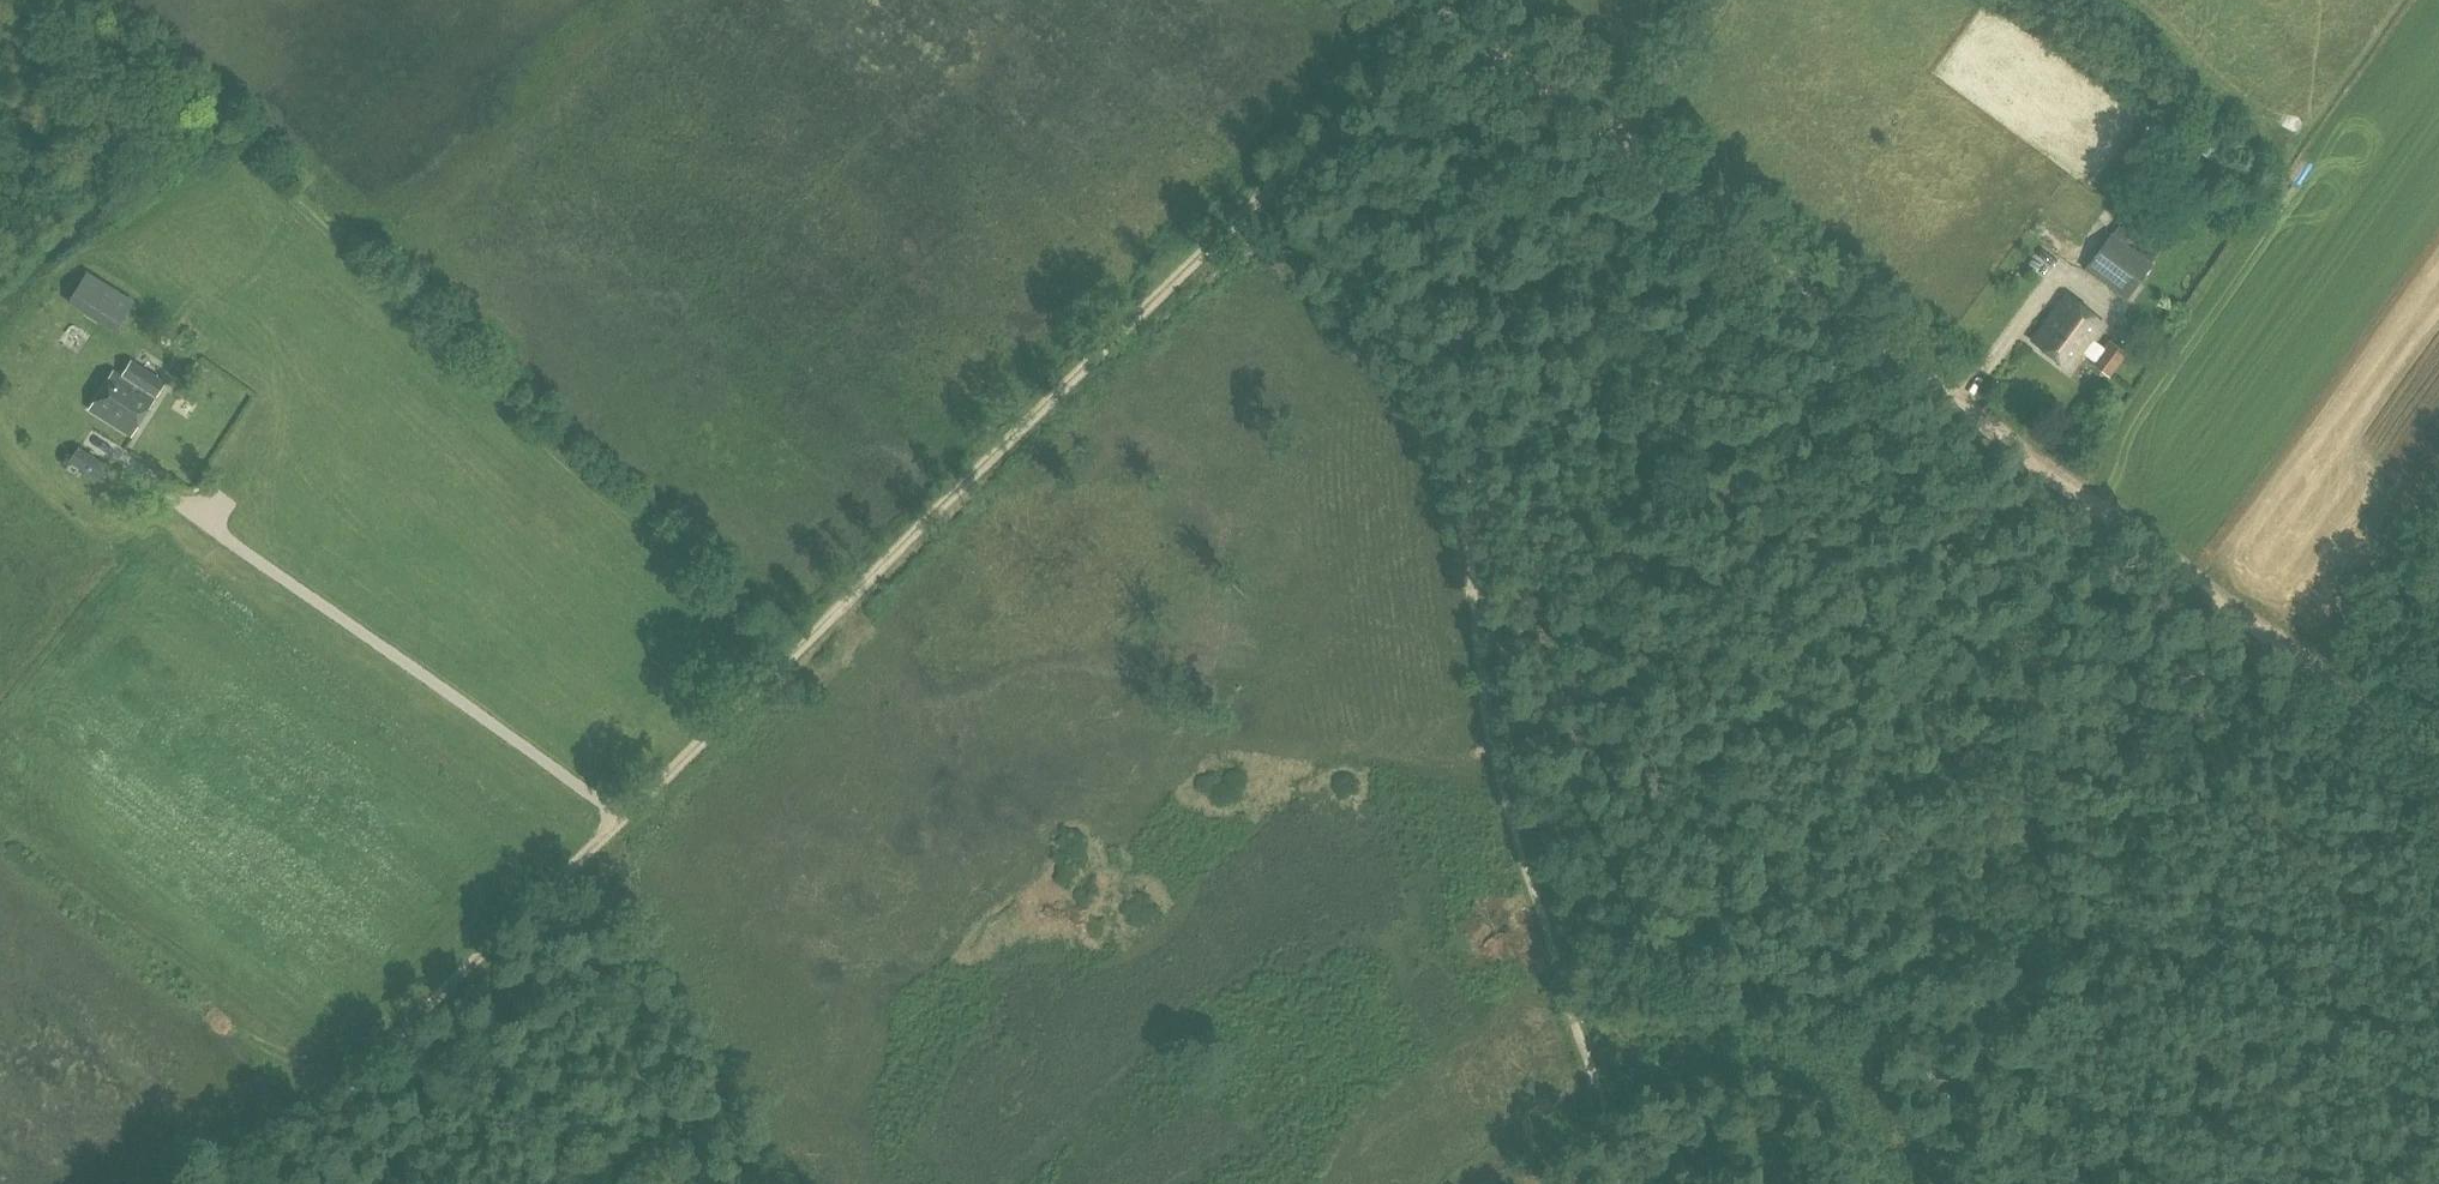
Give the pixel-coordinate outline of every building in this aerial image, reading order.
[(1484,125),(1490,129),(1495,121),(1490,117),(1484,125)] [(2195,183),(2205,190),(2221,169),(2211,162),(2195,183)] [(2085,271),(2124,300),(2146,271),(2152,262),(2133,248),(2126,243),(2136,228),(2123,219),(2085,271)] [(123,320),(130,308),(134,302),(89,273),(77,291),(123,320)] [(2091,364),(2108,378),(2126,354),(2108,339),(2102,347),(2094,341),(2106,325),(2066,295),(2032,340),(2071,370),(2083,355),(2092,362),(2091,364)] [(2159,338),(2172,321),(2166,316),(2153,334),(2159,338)] [(90,412),(132,437),(163,385),(128,364),(121,375),(115,371),(90,412)] [(69,461),(99,480),(108,464),(79,446),(69,461)]
